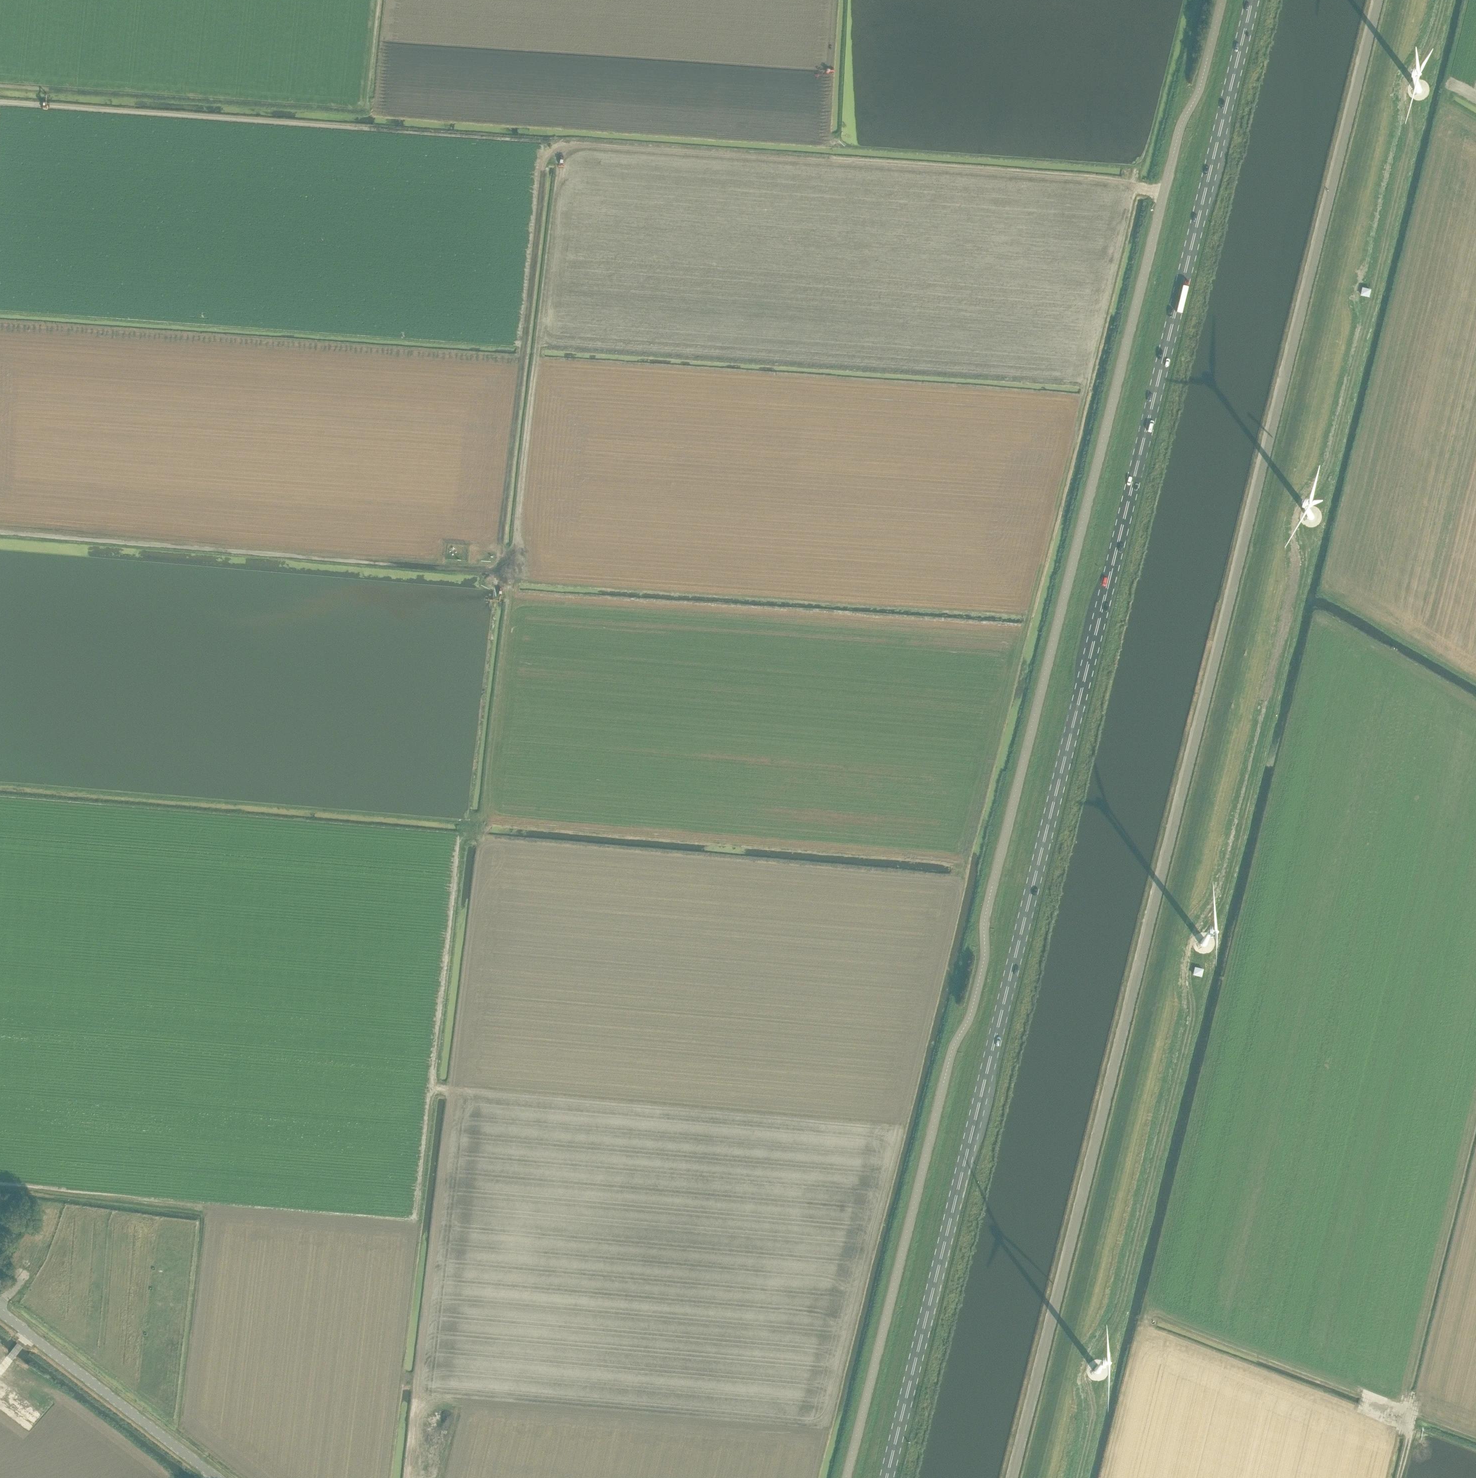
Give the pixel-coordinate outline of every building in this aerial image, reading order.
[(1370,298),(1372,290),(1363,288),(1361,296),(1370,298)] [(1206,967),(1204,975),(1213,978),(1215,969),(1206,967)] [(1202,978),(1203,970),(1195,968),(1193,976),(1202,978)]
